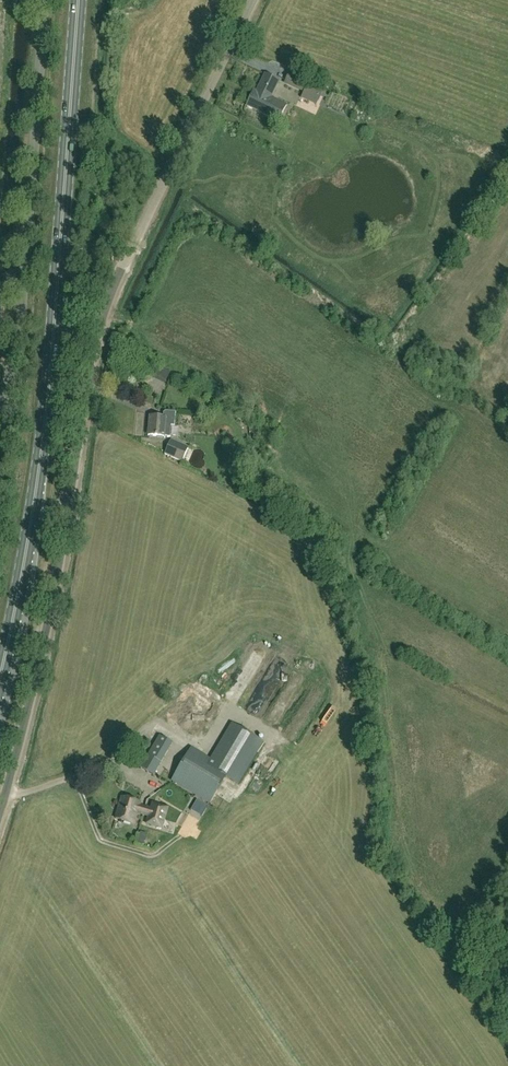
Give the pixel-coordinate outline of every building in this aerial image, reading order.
[(246,106),(263,114),(278,122),(287,106),(271,98),(279,81),(265,74),(256,92),(254,91),(246,106)] [(284,84),(311,96),(316,86),(289,74),(284,84)] [(163,413),(163,418),(150,417),(148,436),(170,438),(171,426),(174,426),(176,412),(166,411),(163,413)] [(189,448),(171,440),(165,454),(182,462),(189,448)] [(229,656),(240,662),(244,655),(233,649),(229,656)] [(267,685),(278,692),(289,672),(277,666),(267,685)] [(190,673),(205,684),(209,678),(194,667),(190,673)] [(208,758),(204,764),(226,777),(238,785),(263,742),(232,723),(210,759),(208,758)] [(154,776),(173,744),(159,736),(141,768),(154,776)] [(204,764),(208,758),(192,748),(172,781),(210,803),(226,777),(204,764)] [(115,819),(133,824),(136,814),(148,817),(146,823),(161,828),(168,807),(152,803),(150,809),(139,805),(140,802),(122,797),(115,819)]
